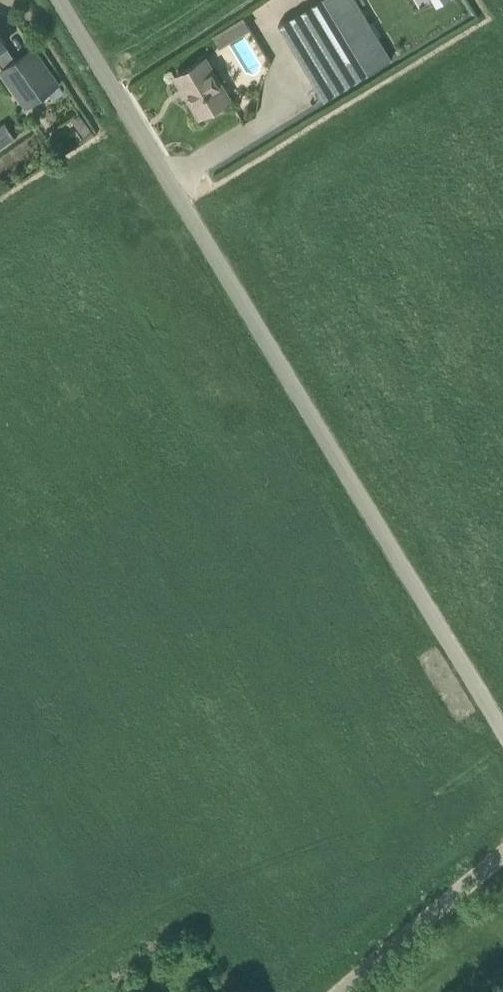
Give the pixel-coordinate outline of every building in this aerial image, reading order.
[(369,73),(328,0),(322,0),(279,23),(325,99),(369,73)] [(213,31),(218,43),(250,29),(244,17),(213,31)] [(59,84),(32,46),(16,58),(5,44),(7,43),(0,33),(0,69),(1,68),(28,106),(59,84)] [(230,98),(206,58),(176,76),(200,116),(230,98)] [(17,138),(6,122),(0,126),(0,144),(3,148),(17,138)]
